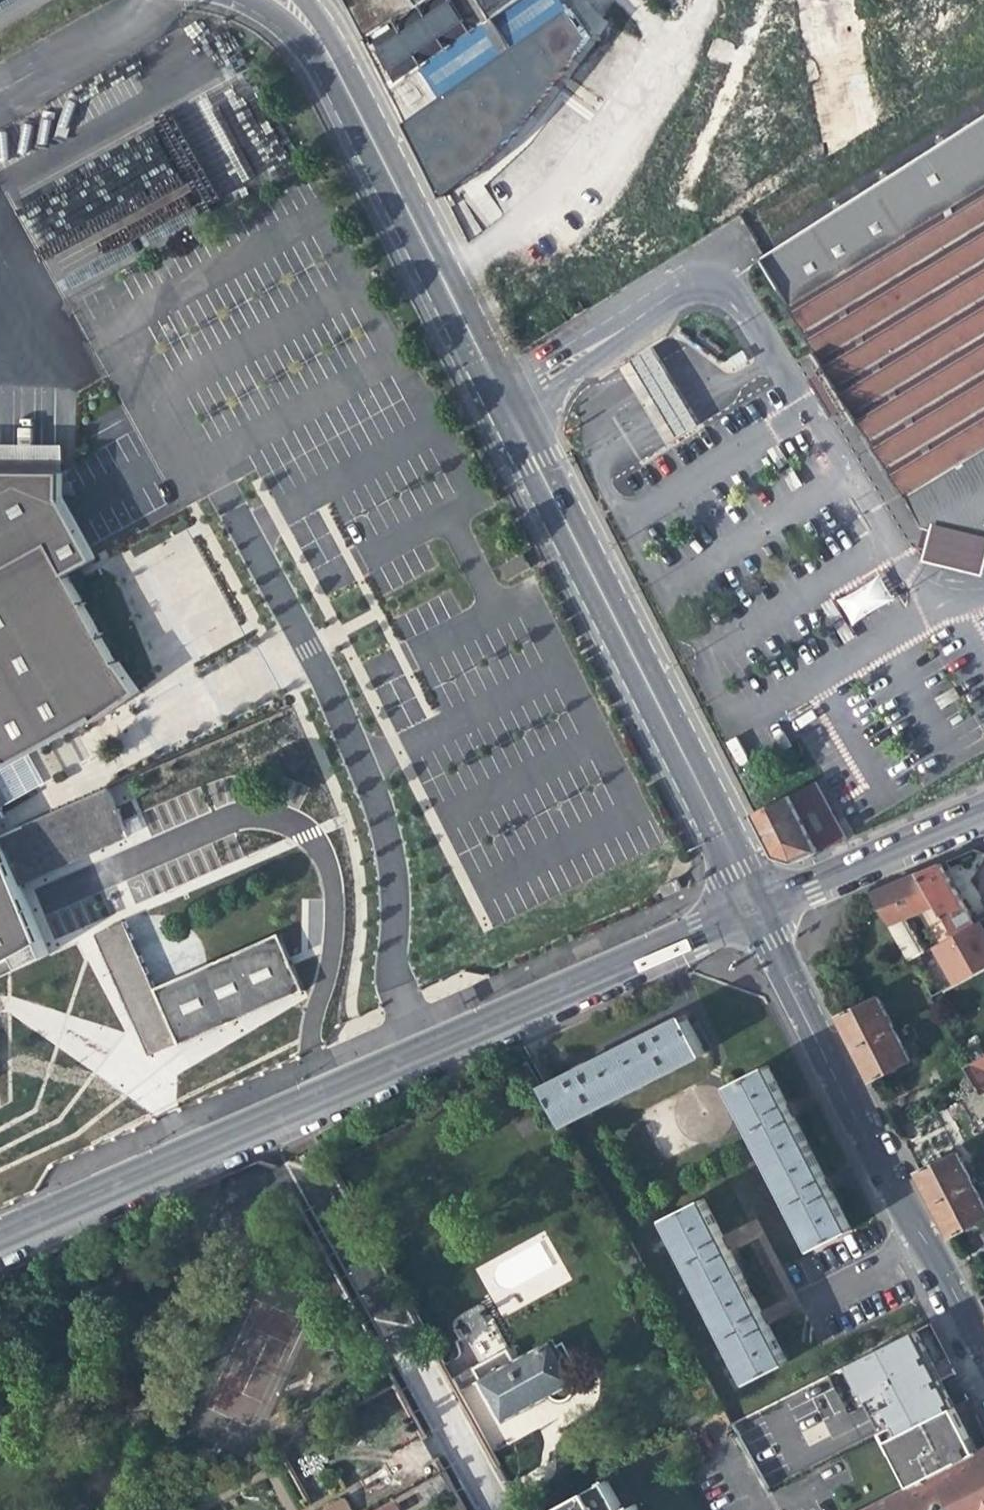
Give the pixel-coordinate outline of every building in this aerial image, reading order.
[(363,40),(430,0),(342,0),(363,40)] [(568,9),(562,0),(430,0),(363,40),(445,199),(459,190),(456,186),(477,170),(495,154),(511,138),(521,127),(587,40),(585,37),(577,24),(568,9)] [(582,21),(577,24),(585,37),(590,34),(582,21)] [(9,195),(56,295),(145,254),(140,245),(221,207),(178,115),(9,195)] [(760,258),(826,365),(849,403),(922,525),(936,529),(943,530),(938,550),(976,560),(981,540),(983,540),(983,115),(760,258)] [(648,343),(627,356),(655,404),(673,433),(694,420),(676,391),(648,343)] [(725,359),(730,368),(744,360),(739,351),(725,359)] [(833,412),(849,403),(826,365),(810,375),(833,412)] [(0,514),(0,768),(1,770),(91,724),(94,728),(138,698),(117,669),(114,670),(67,580),(96,565),(71,516),(64,503),(66,478),(6,474),(4,512),(0,514)] [(816,850),(847,838),(812,781),(753,812),(774,854),(793,860),(816,850)] [(0,843),(0,848),(19,889),(129,841),(108,795),(0,843)] [(49,958),(19,889),(0,848),(0,979),(49,958)] [(950,869),(946,861),(940,863),(945,871),(950,869)] [(964,906),(945,871),(940,863),(918,873),(936,904),(944,916),(964,906)] [(904,918),(921,910),(936,904),(918,873),(902,880),(872,893),(909,960),(922,953),(904,918)] [(921,910),(937,945),(954,935),(944,916),(936,904),(921,910)] [(969,904),(964,906),(944,916),(954,935),(975,924),(980,921),(974,911),(969,904)] [(980,921),(975,924),(954,935),(937,945),(928,950),(922,953),(909,960),(930,998),(983,969),(983,918),(980,921)] [(94,933),(147,1054),(177,1042),(179,1045),(301,991),(277,935),(154,988),(124,921),(94,933)] [(844,1024),(856,1047),(893,1029),(875,996),(839,1014),(844,1024)] [(946,1027),(935,1007),(928,1011),(934,1022),(935,1021),(940,1030),(946,1027)] [(704,1054),(684,1015),(649,1033),(614,1051),(634,1089),(704,1054)] [(910,1062),(893,1029),(856,1047),(861,1056),(873,1081),(910,1062)] [(579,1069),(544,1088),(564,1124),(634,1089),(614,1051),(579,1069)] [(983,1093),(983,1056),(967,1065),(983,1093)] [(790,1109),(769,1068),(731,1086),(773,1168),(810,1150),(790,1109)] [(810,1150),(773,1168),(814,1250),(851,1231),(831,1190),(810,1150)] [(926,1186),(935,1203),(973,1184),(957,1152),(918,1170),(926,1186)] [(973,1184),(935,1203),(942,1216),(952,1236),(983,1219),(983,1206),(973,1184)] [(724,1241),(703,1201),(666,1219),(706,1300),(745,1282),(724,1241)] [(765,1322),(745,1282),(706,1300),(747,1381),(785,1362),(765,1322)] [(475,1367),(503,1421),(537,1403),(536,1400),(548,1394),(551,1399),(556,1402),(561,1403),(566,1402),(571,1399),(573,1396),(575,1393),(575,1386),(552,1342),(515,1362),(493,1321),(467,1334),(473,1346),(482,1363),(475,1367)] [(940,1350),(927,1323),(847,1363),(881,1429),(894,1422),(899,1432),(951,1405),(965,1399),(957,1383),(940,1350)] [(881,1429),(910,1484),(974,1451),(965,1433),(951,1405),(899,1432),(894,1422),(881,1429)] [(974,1451),(910,1484),(861,1509),(983,1509),(983,1446),(974,1451)] [(459,1498),(446,1474),(425,1485),(432,1500),(437,1509),(459,1498)] [(606,1481),(555,1509),(556,1509),(622,1509),(606,1481)] [(406,1509),(414,1509),(432,1500),(425,1485),(400,1499),(406,1509)] [(347,1498),(325,1509),(353,1509),(347,1498)] [(400,1499),(378,1509),(404,1509),(406,1509),(400,1499)]
